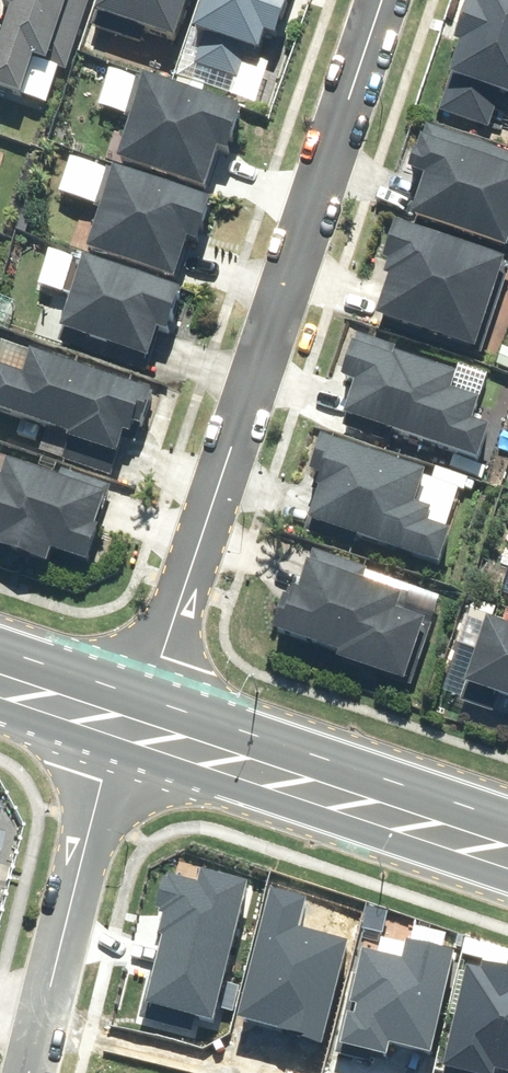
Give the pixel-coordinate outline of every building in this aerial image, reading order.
[(98,0),(5,0),(0,16),(11,19),(0,51),(0,97),(41,111),(53,77),(70,83),(88,28),(98,0)] [(195,0),(98,0),(88,28),(143,46),(147,35),(179,46),(183,35),(195,0)] [(195,39),(205,42),(196,69),(236,82),(245,56),(261,62),(268,42),(277,45),(292,0),(208,0),(195,39)] [(455,48),(461,50),(438,117),(491,135),(503,99),(507,100),(507,0),(471,0),(455,48)] [(228,165),(243,120),(136,84),(124,118),(130,120),(115,165),(206,196),(218,161),(228,165)] [(426,132),(411,174),(423,178),(409,220),(507,255),(507,160),(426,132)] [(190,249),(200,252),(216,206),(103,167),(90,207),(103,211),(88,256),(177,287),(190,249)] [(507,267),(397,230),(382,273),(387,274),(383,286),(390,288),(378,323),(476,357),(507,267)] [(164,340),(170,342),(184,301),(71,262),(59,295),(76,301),(60,348),(150,379),(164,340)] [(458,379),(353,343),(339,384),(357,390),(347,418),(356,421),(352,431),(478,475),(493,432),(475,426),(481,408),(452,398),(458,379)] [(135,444),(151,397),(33,357),(26,379),(0,370),(0,415),(25,423),(22,433),(41,439),(44,432),(69,440),(61,462),(114,480),(127,442),(135,444)] [(328,473),(308,531),(358,548),(361,542),(438,568),(447,540),(426,532),(430,519),(416,514),(426,486),(323,451),(317,469),(328,473)] [(108,493),(66,479),(64,485),(12,467),(6,485),(0,483),(0,557),(47,573),(51,560),(82,571),(108,493)] [(333,668),(402,692),(424,626),(398,617),(401,609),(406,611),(410,600),(369,586),(371,579),(311,558),(298,596),(289,593),(274,636),(336,657),(333,668)] [(489,625),(461,706),(507,722),(507,632),(489,625)]
